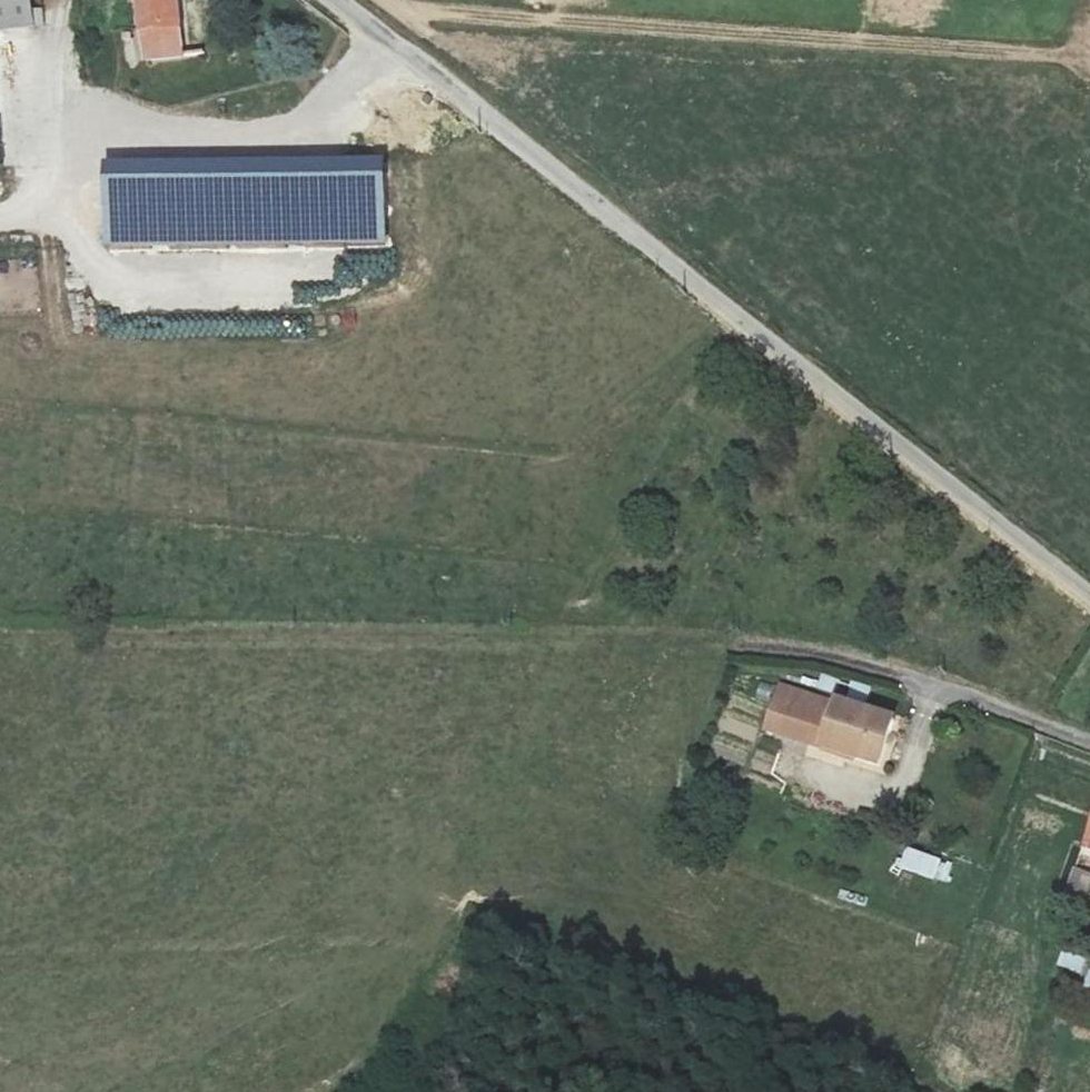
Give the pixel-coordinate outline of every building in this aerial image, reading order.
[(20,68),(16,0),(0,0),(0,69),(20,68)] [(137,86),(177,87),(173,0),(134,0),(137,86)] [(118,169),(138,248),(238,224),(217,141),(230,138),(220,101),(125,125),(135,165),(118,169)] [(178,303),(261,287),(254,250),(171,266),(178,303)] [(905,743),(828,715),(828,718),(793,705),(776,752),(810,765),(885,793),(905,743)] [(934,880),(941,857),(905,847),(898,869),(934,880)] [(1089,886),(1089,872),(1074,867),(1067,891),(1087,896),(1089,886)] [(1056,969),(1084,974),(1080,993),(1089,995),(1089,954),(1061,948),(1056,969)]
